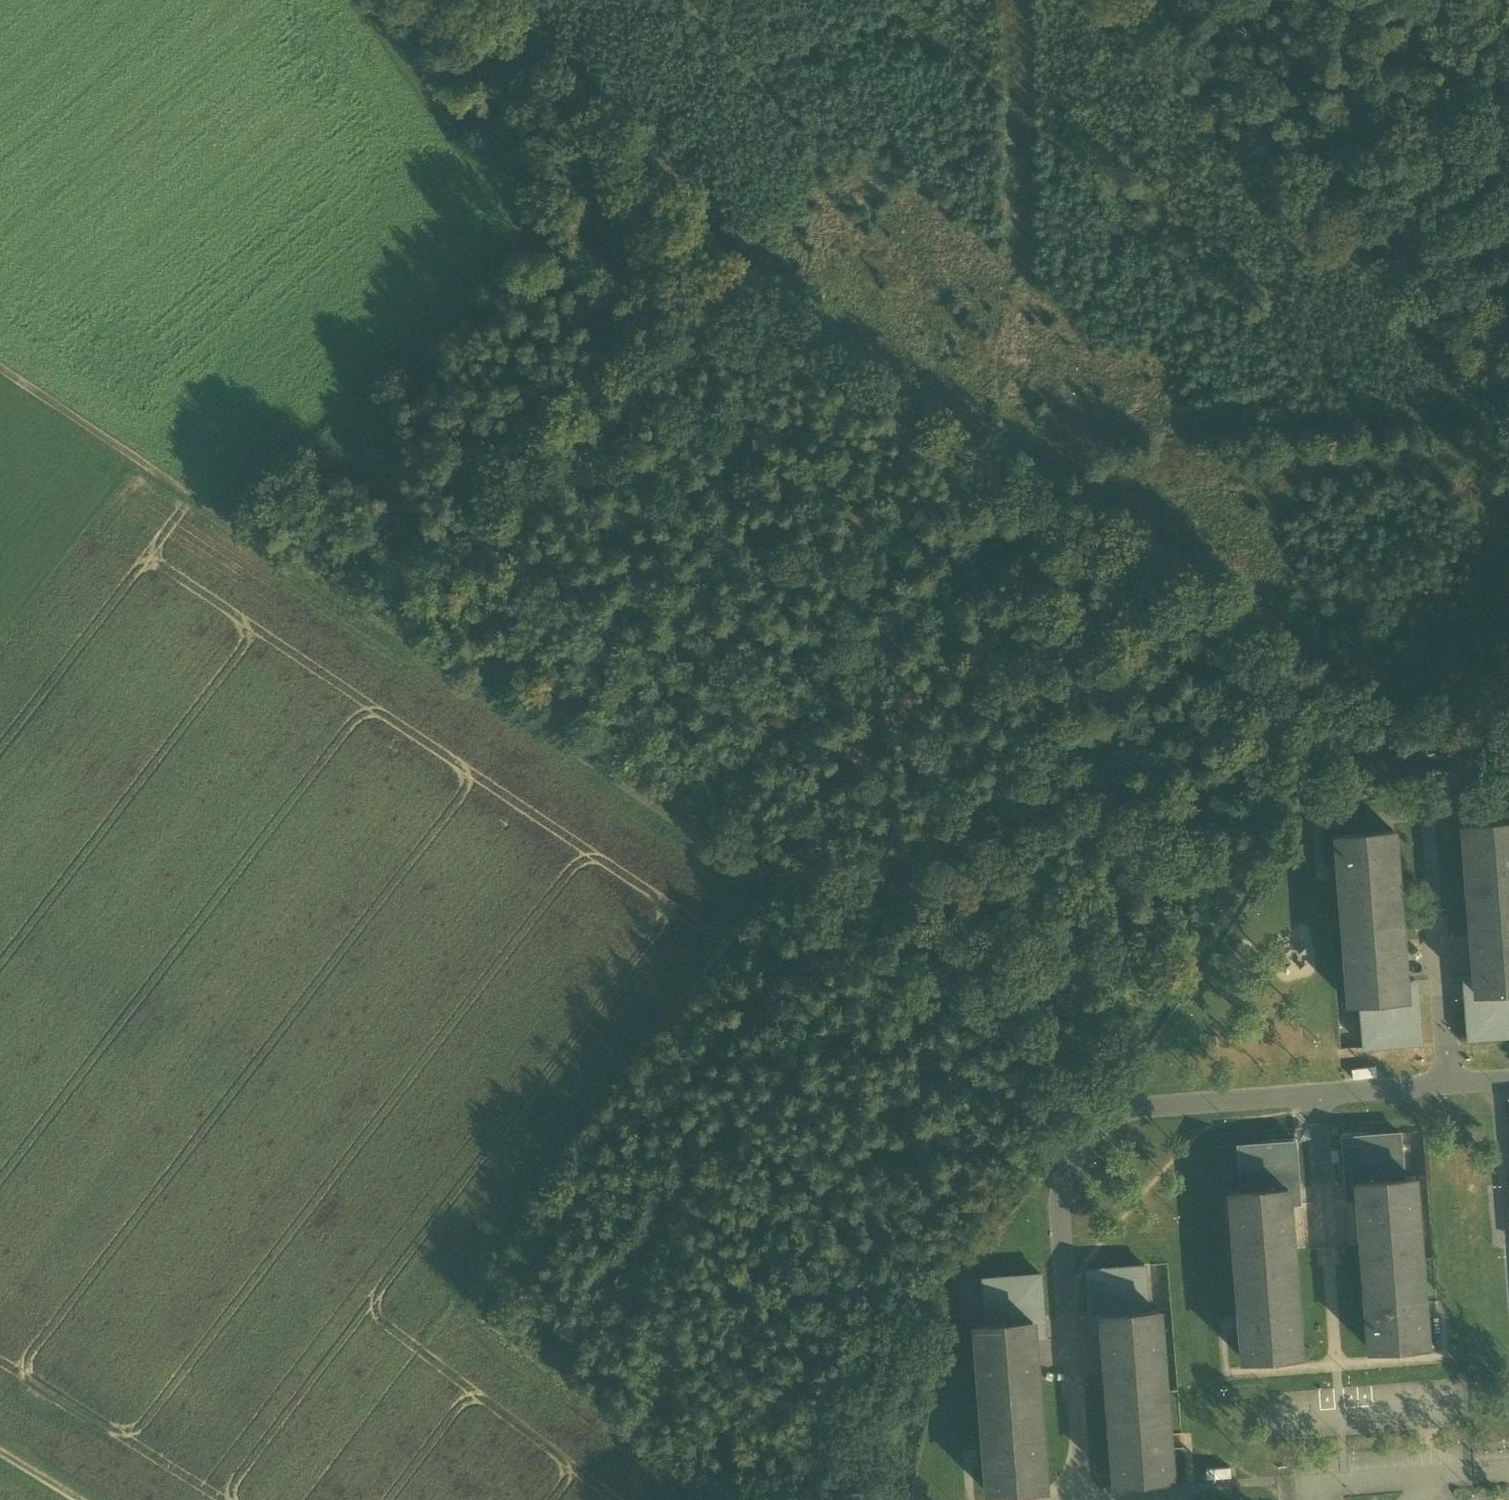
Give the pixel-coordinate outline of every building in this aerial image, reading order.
[(1463,825),(1476,992),(1476,993),(1508,990),(1508,821),(1463,825)] [(1394,830),(1337,835),(1350,1002),(1361,1002),(1407,998),(1407,997),(1394,830)] [(1476,993),(1476,992),(1465,993),(1469,1039),(1508,1036),(1508,990),(1476,993)] [(1407,998),(1361,1002),(1364,1047),(1422,1042),(1418,996),(1407,997),(1407,998)] [(1400,1132),(1343,1137),(1346,1183),(1357,1182),(1404,1178),(1400,1132)] [(1296,1140),(1238,1145),(1242,1190),(1288,1187),(1288,1188),(1299,1187),(1296,1140)] [(1404,1178),(1357,1182),(1370,1349),(1428,1345),(1415,1177),(1404,1178)] [(1242,1190),(1231,1191),(1244,1359),(1301,1354),(1288,1188),(1288,1187),(1242,1190)] [(1145,1265),(1088,1269),(1091,1316),(1102,1315),(1102,1314),(1149,1311),(1145,1265)] [(1041,1273),(983,1277),(987,1323),(1033,1319),(1034,1320),(1044,1319),(1041,1273)] [(1149,1311),(1102,1314),(1102,1315),(1115,1482),(1173,1477),(1160,1310),(1149,1311)] [(987,1323),(976,1324),(988,1492),(1046,1487),(1034,1320),(1033,1319),(987,1323)]
